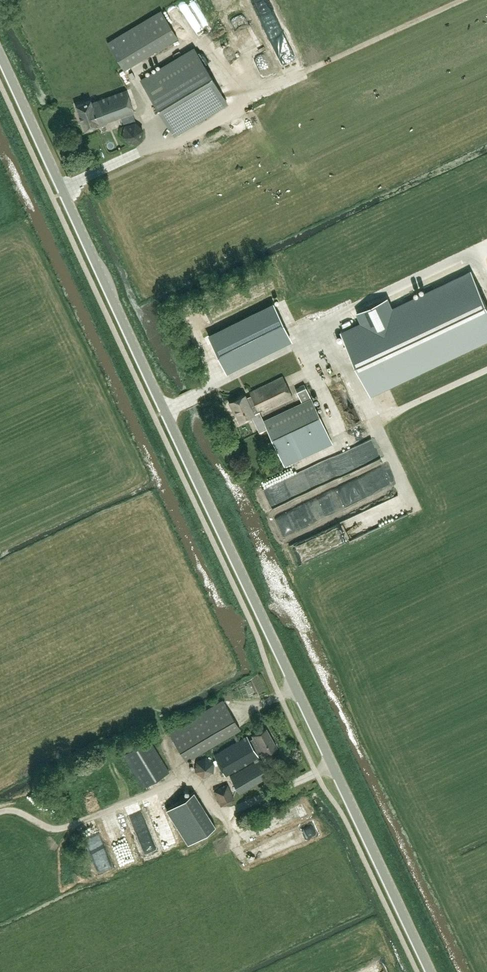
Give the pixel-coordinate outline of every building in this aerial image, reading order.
[(195,3),(185,7),(191,23),(201,19),(195,3)] [(108,42),(124,69),(177,37),(161,10),(108,42)] [(275,55),(282,52),(280,48),(288,45),(285,38),(271,44),(275,55)] [(194,49),(141,81),(173,135),(226,103),(194,49)] [(277,61),(282,70),(279,71),(283,78),(289,75),(282,59),(277,61)] [(99,125),(134,112),(126,90),(91,102),(90,99),(75,105),(84,130),(99,125)] [(342,332),(371,393),(486,339),(486,304),(471,271),(393,308),(388,297),(356,312),(361,323),(342,332)] [(226,372),(290,340),(273,304),(208,335),(226,372)] [(262,410),(262,411),(293,397),(282,376),(249,392),(251,395),(246,397),(245,394),(229,401),(233,410),(234,410),(240,421),(254,415),(254,413),(262,410)] [(310,396),(262,420),(265,424),(266,427),(285,464),(332,440),(310,396)] [(284,483),(262,492),(267,506),(289,498),(284,483)] [(319,503),(273,521),(281,540),(309,529),(306,521),(324,514),(319,503)] [(223,700),(168,732),(186,761),(232,734),(236,741),(214,755),(225,775),(253,759),(255,762),(230,776),(239,793),(253,785),(269,776),(258,756),(256,752),(261,750),(263,754),(276,746),(266,728),(252,735),(253,737),(249,740),(247,735),(239,740),(234,732),(240,729),(223,700)] [(143,787),(169,771),(149,739),(123,754),(143,787)] [(213,791),(220,806),(234,799),(227,784),(213,791)] [(168,811),(186,847),(216,832),(197,796),(168,811)] [(304,807),(259,825),(264,836),(308,818),(304,807)] [(115,867),(128,863),(115,822),(102,826),(115,867)] [(294,833),(297,843),(317,835),(314,826),(294,833)]
